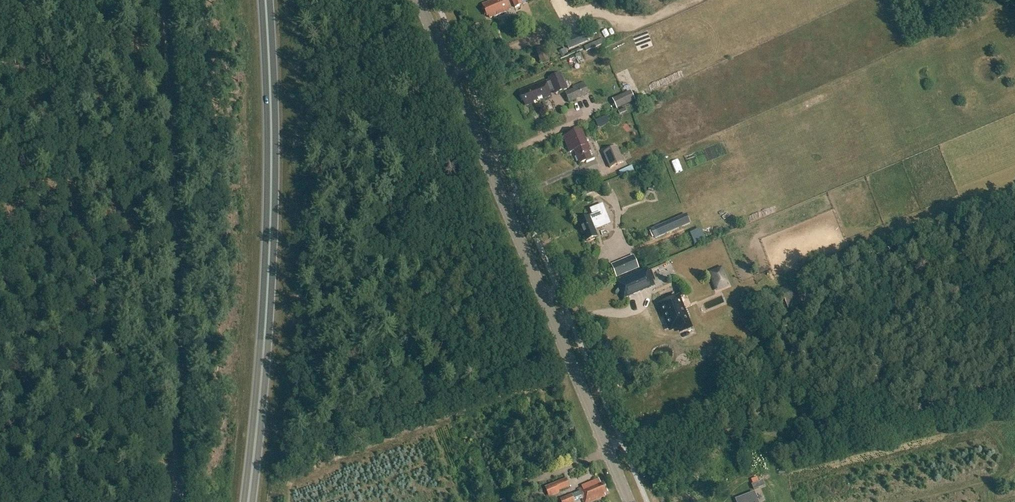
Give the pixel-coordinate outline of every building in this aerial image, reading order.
[(489,2),(482,4),(487,16),(489,15),(490,18),(507,11),(505,8),(508,6),(509,10),(510,10),(506,0),(489,0),(489,2)] [(571,48),(589,39),(584,27),(565,35),(571,48)] [(536,49),(541,63),(548,61),(544,47),(536,49)] [(519,91),(525,106),(534,102),(537,100),(537,101),(551,96),(548,90),(553,88),(555,94),(566,90),(560,74),(549,78),(550,81),(545,83),(545,81),(520,91),(519,91)] [(565,93),(568,101),(588,94),(583,83),(572,87),(573,90),(565,93)] [(613,101),(617,109),(635,101),(631,93),(613,101)] [(574,151),(579,164),(586,161),(586,162),(586,163),(594,159),(581,130),(563,138),(570,153),(574,151)] [(603,153),(610,168),(623,162),(617,147),(603,153)] [(609,224),(602,205),(591,210),(593,216),(578,221),(586,241),(597,237),(594,230),(609,224)] [(661,225),(654,228),(658,237),(691,223),(688,216),(687,214),(661,225)] [(725,247),(717,248),(717,255),(725,255),(725,247)] [(611,266),(616,277),(638,268),(634,257),(611,266)] [(721,286),(728,282),(723,272),(716,277),(721,286)] [(619,284),(624,297),(649,287),(644,273),(619,284)] [(799,283),(779,290),(780,291),(784,304),(804,297),(799,284),(799,283)] [(725,294),(707,302),(710,308),(728,301),(725,294)] [(680,325),(682,326),(685,325),(686,323),(687,322),(686,319),(690,318),(686,308),(682,310),(677,298),(660,306),(670,329),(680,325)] [(566,479),(545,488),(548,497),(559,493),(558,491),(569,486),(566,479)] [(561,501),(575,501),(582,499),(583,501),(590,501),(605,496),(604,493),(606,492),(602,483),(600,484),(598,479),(581,486),(582,488),(578,489),(579,492),(560,500),(561,501)] [(736,500),(737,501),(757,501),(754,493),(736,500)]
